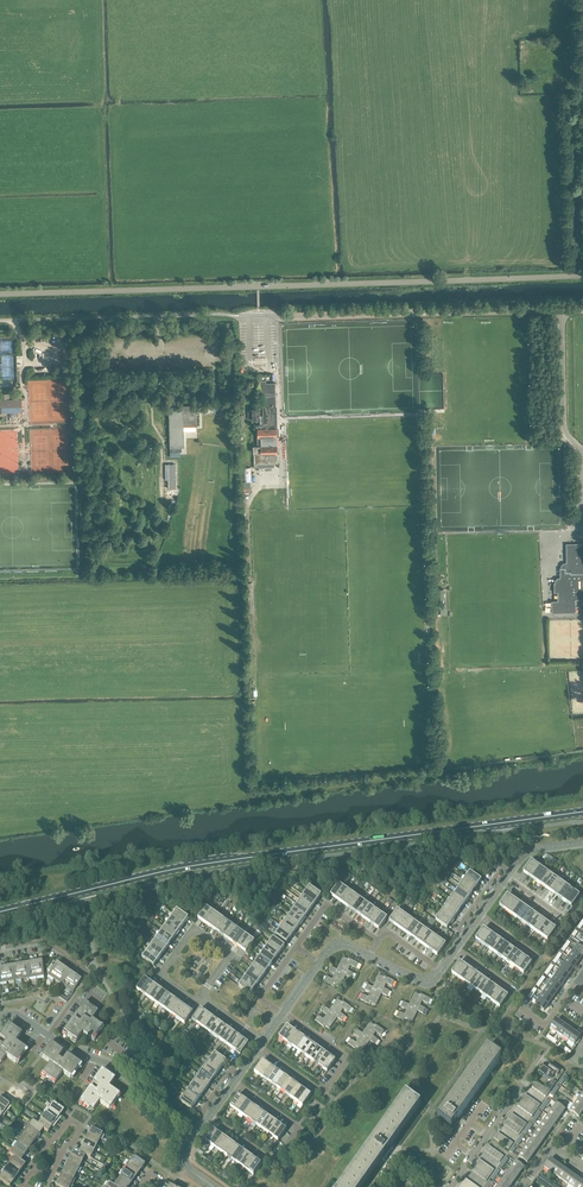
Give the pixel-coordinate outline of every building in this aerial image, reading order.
[(266,404),(277,404),(276,383),(266,383),(266,380),(260,380),(260,384),(261,398),(261,405),(263,405),(266,405),(266,404)] [(6,398),(9,398),(8,393),(1,393),(1,399),(2,399),(2,400),(0,400),(0,410),(9,410),(9,412),(20,411),(20,400),(6,400),(6,398)] [(276,406),(277,404),(266,404),(266,405),(263,405),(264,422),(260,422),(260,425),(258,425),(258,436),(277,435),(277,430),(276,406)] [(196,405),(169,406),(170,447),(170,452),(182,452),(182,447),(183,447),(182,427),(196,426),(196,405)] [(248,413),(249,419),(253,419),(253,420),(260,419),(261,419),(260,408),(253,409),(253,412),(253,413),(251,413),(248,413)] [(255,467),(257,467),(259,467),(259,464),(278,463),(278,454),(278,445),(277,445),(277,437),(277,436),(277,435),(258,436),(258,446),(254,446),(254,464),(255,464),(255,467)] [(176,463),(168,464),(168,487),(177,487),(176,463)] [(254,475),(254,473),(252,473),(252,467),(243,467),(244,481),(250,481),(253,481),(252,475),(254,475)] [(244,481),(243,481),(244,494),(248,494),(251,493),(251,489),(250,481),(244,481)] [(582,599),(582,543),(566,544),(567,564),(564,564),(563,565),(563,568),(560,568),(560,579),(558,579),(556,580),(556,583),(554,583),(554,592),(558,592),(558,601),(552,601),(552,613),(576,612),(576,599),(582,599)] [(531,862),(524,872),(528,875),(536,865),(531,862)] [(536,865),(528,875),(533,878),(540,868),(536,865)] [(540,868),(533,878),(537,881),(544,871),(540,868)] [(544,871),(537,881),(541,884),(549,874),(544,871)] [(470,873),(467,877),(478,885),(481,880),(471,873),(470,873)] [(549,874),(541,884),(546,887),(553,877),(549,874)] [(467,877),(464,882),(475,889),(478,885),(467,877)] [(553,877),(546,887),(550,891),(557,880),(553,877)] [(557,880),(550,891),(554,894),(558,889),(562,883),(557,880)] [(464,882),(461,886),(471,893),(475,889),(464,882)] [(558,889),(554,894),(559,897),(564,889),(566,887),(562,883),(558,889)] [(338,885),(331,895),(336,898),(343,888),(339,885),(338,885)] [(461,886),(458,890),(468,898),(471,893),(461,886)] [(310,888),(307,892),(317,899),(320,895),(321,895),(320,894),(310,887),(310,888)] [(564,889),(559,897),(563,900),(570,890),(566,887),(564,889)] [(343,888),(336,898),(340,901),(347,891),(343,888)] [(458,890),(455,895),(465,902),(468,898),(458,890)] [(570,890),(563,900),(567,903),(575,893),(570,890)] [(347,891),(340,901),(344,904),(352,894),(347,891)] [(307,892),(304,896),(314,904),(317,899),(307,892)] [(575,893),(567,903),(572,906),(579,896),(575,893)] [(352,894),(344,904),(349,907),(356,897),(352,894)] [(455,895),(452,899),(462,906),(465,902),(455,895)] [(507,895),(500,905),(500,906),(500,905),(505,909),(512,898),(507,895),(508,895),(507,895)] [(304,896),(301,901),(311,908),(314,904),(304,896)] [(356,897),(349,907),(353,910),(360,900),(356,897)] [(512,898),(505,909),(509,912),(516,901),(512,898)] [(452,899),(449,903),(459,911),(462,906),(452,899)] [(360,900),(353,910),(357,914),(365,903),(360,900)] [(301,901),(298,905),(308,912),(311,908),(301,901)] [(516,901),(509,912),(513,915),(521,905),(516,901)] [(365,903),(357,914),(362,917),(369,906),(365,903)] [(449,903),(446,908),(456,915),(459,911),(449,903)] [(298,905),(295,909),(305,917),(308,912),(298,905)] [(521,905),(513,915),(518,918),(525,908),(521,905)] [(369,906),(362,917),(366,920),(373,910),(369,906)] [(206,908),(198,918),(199,918),(203,921),(210,911),(206,908)] [(446,908),(443,912),(453,919),(456,915),(446,908)] [(525,908),(518,918),(522,921),(529,911),(525,908)] [(295,909),(292,914),(302,921),(305,917),(295,909)] [(177,911),(174,915),(185,922),(188,918),(178,910),(177,911)] [(373,910),(366,920),(371,923),(378,913),(373,910)] [(210,911),(203,921),(207,924),(215,914),(210,911)] [(390,921),(394,924),(402,914),(397,911),(390,921)] [(529,911),(522,921),(526,924),(534,914),(529,911)] [(443,912),(440,917),(450,924),(453,919),(443,912)] [(378,913),(371,923),(375,926),(382,916),(378,913)] [(215,914),(207,924),(212,927),(219,917),(215,914)] [(292,914),(289,918),(299,925),(302,921),(292,914)] [(402,914),(394,924),(399,927),(406,917),(402,914)] [(534,914),(526,924),(531,927),(538,917),(534,914)] [(174,915),(171,919),(182,927),(185,922),(174,915)] [(382,916),(375,926),(379,929),(387,919),(386,919),(382,916)] [(219,917),(212,927),(216,930),(223,920),(219,917)] [(406,917),(399,927),(403,930),(410,920),(406,917)] [(436,921),(447,928),(450,924),(440,917),(436,921)] [(538,917),(531,927),(535,930),(542,920),(538,917)] [(289,918),(286,922),(296,930),(299,925),(289,918)] [(171,919),(168,924),(178,931),(182,927),(171,919)] [(223,920),(216,930),(220,934),(228,923),(223,920)] [(410,920),(403,930),(407,934),(415,923),(410,920)] [(542,920),(535,930),(539,933),(547,923),(542,920)] [(286,922),(282,927),(293,934),(296,930),(286,922)] [(228,923),(220,934),(225,937),(232,926),(228,923)] [(415,923),(407,934),(412,937),(419,926),(415,923)] [(547,923),(539,933),(544,936),(551,926),(547,923)] [(168,924),(165,928),(175,935),(178,931),(168,924)] [(232,926),(225,937),(229,940),(236,929),(232,926)] [(419,926),(412,937),(416,940),(423,930),(419,926)] [(551,926),(544,936),(548,939),(548,940),(556,929),(555,929),(551,926)] [(282,927),(279,931),(290,938),(293,934),(282,927)] [(165,928),(162,932),(172,940),(175,935),(165,928)] [(236,929),(229,940),(233,943),(241,933),(236,929)] [(483,929),(476,939),(481,942),(488,932),(483,929),(484,929),(483,929)] [(423,930),(416,940),(420,943),(428,933),(423,930)] [(276,935),(276,936),(286,943),(287,943),(286,943),(290,938),(279,931),(276,935)] [(162,932),(159,937),(169,944),(172,940),(162,932)] [(488,932),(481,942),(485,945),(492,935),(488,932)] [(241,933),(233,943),(238,946),(245,936),(241,933)] [(428,933),(420,943),(425,946),(432,936),(428,933)] [(492,935),(485,945),(489,948),(496,938),(492,935)] [(245,936),(238,946),(242,949),(249,939),(245,936)] [(432,936),(425,946),(429,949),(436,939),(432,936)] [(159,937),(156,941),(166,948),(169,944),(159,937)] [(272,937),(269,942),(271,943),(281,950),(284,946),(274,939),(272,937)] [(496,938),(489,948),(494,952),(501,941),(496,938)] [(249,939),(242,949),(246,952),(247,952),(249,949),(252,944),(254,942),(249,939)] [(436,939),(429,949),(433,952),(441,942),(436,939)] [(156,941),(153,945),(163,953),(166,948),(156,941)] [(501,941),(494,952),(498,955),(505,944),(501,941)] [(441,942),(433,952),(438,955),(445,945),(441,942)] [(271,943),(268,948),(278,955),(281,950),(271,943)] [(505,944),(498,955),(502,958),(510,948),(505,944)] [(153,945),(150,950),(160,957),(163,953),(153,945)] [(573,951),(582,957),(582,956),(582,949),(577,945),(573,951)] [(268,948),(265,952),(275,959),(278,955),(268,948)] [(510,948),(502,958),(507,961),(514,951),(510,948)] [(150,950),(146,954),(157,961),(160,957),(150,950)] [(514,951),(507,961),(511,964),(518,954),(514,951)] [(573,951),(569,957),(578,963),(582,957),(573,951)] [(265,952),(261,956),(272,964),(275,959),(265,952)] [(143,958),(143,959),(153,966),(154,966),(157,961),(146,954),(143,958)] [(518,954),(511,964),(515,967),(523,957),(518,954)] [(259,955),(256,959),(258,961),(269,968),(272,964),(261,956),(259,955)] [(31,963),(26,964),(29,978),(44,975),(42,961),(37,962),(36,956),(34,956),(34,957),(34,961),(33,961),(32,957),(31,956),(30,957),(31,963)] [(343,957),(340,964),(348,967),(349,965),(351,966),(356,969),(359,963),(348,958),(348,960),(343,957)] [(523,957),(515,967),(520,970),(527,960),(523,957)] [(569,957),(565,963),(573,969),(578,963),(569,957)] [(16,966),(12,966),(14,980),(29,978),(26,964),(22,964),(21,958),(20,958),(19,959),(20,963),(18,964),(18,960),(17,959),(15,959),(16,966)] [(50,972),(48,975),(60,984),(69,972),(65,969),(69,964),(67,963),(66,963),(64,967),(63,966),(65,963),(65,961),(64,960),(60,966),(56,963),(54,966),(50,972)] [(527,960),(520,970),(524,973),(524,974),(532,963),(531,963),(527,960)] [(0,968),(0,983),(14,980),(12,966),(8,967),(7,961),(5,961),(4,962),(5,966),(4,966),(3,962),(2,961),(0,962),(1,968),(0,968)] [(258,961),(255,965),(265,972),(269,968),(258,961)] [(459,962),(452,973),(457,976),(464,966),(460,963),(459,962)] [(565,963),(560,969),(569,975),(573,969),(565,963)] [(337,970),(346,975),(346,976),(351,979),(354,973),(348,971),(346,970),(348,967),(340,964),(337,970)] [(255,965),(252,969),(262,977),(265,972),(255,965)] [(464,966),(457,976),(461,979),(468,969),(464,966)] [(332,967),(329,972),(335,975),(336,976),(335,978),(343,982),(346,976),(346,975),(337,970),(332,967)] [(69,972),(60,984),(71,991),(69,993),(72,995),(74,992),(73,992),(77,987),(81,981),(77,978),(81,973),(80,972),(78,972),(76,975),(75,975),(77,971),(77,970),(76,969),(72,974),(69,972)] [(252,969),(249,974),(259,981),(262,977),(252,969)] [(468,969),(461,979),(465,982),(473,972),(468,969)] [(560,969),(556,975),(565,981),(569,975),(560,969)] [(473,972),(465,982),(470,985),(477,975),(473,972)] [(249,974),(246,978),(256,985),(259,981),(249,974)] [(379,975),(376,981),(384,985),(385,983),(387,984),(392,986),(395,981),(384,976),(384,977),(379,975)] [(477,975),(470,985),(474,988),(481,978),(477,975)] [(556,975),(552,981),(561,987),(565,981),(556,975)] [(327,977),(324,982),(332,986),(335,987),(335,986),(340,988),(343,982),(335,978),(334,980),(332,979),(327,977)] [(246,978),(243,982),(253,990),(256,985),(246,978)] [(481,978),(474,988),(478,991),(486,981),(481,978)] [(145,979),(137,989),(138,989),(142,992),(149,982),(145,979)] [(549,979),(545,985),(548,987),(557,993),(561,987),(552,981),(549,979)] [(373,987),(373,988),(382,993),(382,994),(387,996),(390,991),(384,988),(382,988),(384,985),(376,981),(373,987)] [(486,981),(478,991),(483,994),(490,984),(486,981)] [(149,982),(142,992),(146,995),(154,985),(149,982)] [(240,987),(239,987),(250,994),(253,990),(243,982),(240,987)] [(490,984),(483,994),(487,998),(494,987),(490,984)] [(154,985),(146,995),(151,998),(158,988),(154,985)] [(368,985),(365,990),(370,993),(372,993),(371,996),(379,999),(382,994),(382,993),(373,988),(373,987),(368,985)] [(494,987),(487,998),(492,1001),(499,990),(494,987)] [(548,987),(543,993),(552,999),(557,993),(548,987)] [(158,988),(151,998),(155,1001),(162,991),(158,988)] [(499,990),(492,1001),(496,1004),(503,994),(499,990)] [(162,991),(155,1001),(159,1005),(167,994),(162,991)] [(415,993),(412,999),(420,1003),(421,1000),(423,1001),(428,1004),(431,999),(420,994),(420,995),(415,993)] [(543,993),(539,999),(548,1005),(552,999),(543,993)] [(167,994),(159,1005),(164,1008),(171,998),(167,994)] [(363,994),(360,1000),(371,1005),(371,1003),(376,1006),(379,999),(371,996),(370,998),(368,997),(363,994)] [(503,994),(496,1004),(500,1007),(508,997),(507,997),(503,994)] [(171,998),(164,1008),(168,1011),(175,1001),(171,998)] [(337,999),(333,1005),(340,1010),(342,1008),(344,1009),(349,1013),(352,1008),(342,1001),(342,1002),(337,999)] [(409,1005),(418,1010),(418,1011),(423,1014),(426,1009),(420,1006),(419,1005),(420,1003),(412,999),(409,1005)] [(538,1001),(535,1005),(537,1006),(536,1007),(539,1010),(540,1008),(544,1011),(548,1005),(539,999),(538,1001)] [(175,1001),(168,1011),(172,1014),(180,1004),(175,1001)] [(404,1002),(401,1007),(407,1010),(408,1011),(407,1013),(415,1017),(418,1011),(418,1010),(409,1005),(408,1004),(404,1002)] [(73,1019),(64,1032),(67,1034),(67,1035),(73,1039),(77,1041),(82,1034),(92,1041),(94,1037),(95,1038),(100,1032),(99,1031),(101,1027),(92,1020),(98,1012),(84,1003),(76,1014),(75,1015),(78,1017),(79,1018),(77,1022),(75,1020),(73,1019)] [(180,1004),(172,1014),(177,1017),(184,1007),(180,1004)] [(330,1010),(329,1011),(338,1017),(337,1018),(342,1021),(346,1017),(341,1013),(339,1012),(340,1010),(333,1005),(330,1010)] [(184,1007),(177,1017),(181,1020),(188,1010),(184,1007)] [(325,1007),(321,1011),(326,1015),(328,1016),(327,1018),(333,1023),(337,1018),(338,1017),(329,1011),(330,1010),(325,1007)] [(196,1015),(193,1020),(197,1023),(205,1013),(200,1010),(200,1009),(196,1015)] [(188,1010),(181,1020),(185,1023),(186,1024),(187,1021),(193,1013),(188,1010)] [(399,1012),(396,1017),(407,1022),(407,1021),(412,1023),(415,1017),(407,1013),(406,1015),(404,1014),(399,1012)] [(205,1013),(197,1023),(202,1026),(209,1016),(205,1013)] [(209,1016),(202,1026),(206,1029),(213,1019),(209,1016)] [(318,1016),(315,1020),(324,1027),(325,1026),(329,1029),(333,1023),(327,1018),(325,1020),(318,1016)] [(213,1019),(206,1029),(210,1032),(218,1022),(213,1019)] [(557,1019),(550,1028),(556,1032),(563,1023),(557,1019)] [(218,1022),(210,1032),(215,1035),(222,1025),(218,1022)] [(370,1022),(366,1028),(373,1033),(375,1031),(381,1036),(385,1031),(375,1024),(374,1025),(370,1022)] [(563,1023),(556,1032),(562,1037),(569,1028),(563,1023)] [(1,1063),(6,1056),(16,1063),(18,1059),(19,1060),(23,1054),(22,1053),(25,1050),(15,1043),(21,1034),(8,1025),(7,1026),(7,1027),(0,1036),(0,1038),(2,1039),(3,1040),(1,1044),(0,1043),(0,1063),(1,1063)] [(222,1025),(215,1035),(219,1038),(226,1028),(222,1025)] [(280,1037),(284,1040),(291,1030),(287,1027),(280,1037)] [(226,1028),(219,1038),(224,1041),(231,1031),(226,1028)] [(362,1033),(362,1034),(371,1040),(370,1041),(375,1045),(378,1040),(372,1035),(373,1033),(366,1028),(362,1033)] [(569,1028),(562,1037),(568,1041),(575,1032),(569,1028)] [(291,1030),(284,1040),(289,1043),(296,1033),(291,1030)] [(357,1030),(354,1035),(359,1038),(361,1039),(359,1041),(366,1046),(370,1041),(371,1040),(362,1034),(362,1033),(357,1030)] [(231,1031),(224,1041),(228,1044),(235,1035),(231,1031)] [(575,1032),(568,1041),(574,1045),(576,1043),(577,1044),(580,1041),(578,1040),(581,1036),(575,1032)] [(296,1033),(289,1043),(293,1046),(300,1036),(296,1033)] [(235,1035),(228,1044),(232,1048),(239,1038),(235,1035)] [(300,1036),(293,1046),(297,1049),(305,1039),(300,1036)] [(239,1038),(232,1048),(237,1051),(244,1041),(239,1038)] [(305,1039),(297,1049),(302,1052),(309,1042),(305,1039)] [(351,1039),(348,1044),(357,1050),(358,1049),(362,1052),(366,1046),(359,1041),(358,1044),(351,1039)] [(244,1041),(237,1051),(241,1054),(248,1044),(244,1041)] [(309,1042),(302,1052),(306,1056),(313,1045),(309,1042)] [(51,1044),(41,1057),(49,1063),(42,1073),(46,1075),(46,1076),(52,1080),(56,1082),(63,1072),(70,1078),(73,1074),(74,1075),(78,1069),(77,1068),(80,1064),(73,1060),(67,1055),(65,1058),(64,1059),(60,1057),(61,1055),(63,1053),(62,1052),(51,1044)] [(313,1045),(306,1056),(310,1059),(318,1048),(313,1045)] [(438,1117),(437,1117),(448,1125),(452,1128),(452,1127),(455,1124),(458,1119),(456,1118),(458,1116),(500,1057),(502,1058),(502,1057),(487,1047),(489,1048),(445,1109),(445,1110),(443,1109),(438,1117)] [(318,1048),(310,1059),(315,1062),(322,1052),(318,1048)] [(322,1052),(315,1062),(319,1065),(326,1055),(322,1052)] [(216,1054),(212,1058),(223,1065),(226,1061),(216,1053),(215,1054),(216,1054)] [(326,1055),(319,1065),(323,1068),(331,1058),(326,1055)] [(212,1058),(209,1063),(219,1070),(223,1065),(212,1058)] [(331,1058),(323,1068),(328,1071),(335,1061),(331,1058)] [(262,1061),(255,1071),(255,1072),(260,1075),(267,1064),(263,1061),(262,1061)] [(209,1063),(206,1067),(216,1074),(219,1070),(209,1063)] [(546,1063),(539,1073),(539,1074),(540,1071),(551,1079),(555,1074),(557,1075),(561,1069),(552,1063),(550,1066),(546,1063)] [(267,1064),(260,1075),(264,1078),(271,1068),(267,1064)] [(206,1067),(203,1071),(213,1078),(216,1074),(206,1067)] [(271,1068),(264,1078),(268,1081),(276,1071),(271,1068)] [(90,1087),(81,1100),(84,1102),(84,1103),(90,1107),(90,1106),(94,1109),(99,1102),(109,1109),(111,1105),(112,1105),(117,1099),(116,1099),(118,1095),(109,1088),(114,1080),(101,1071),(96,1078),(93,1082),(92,1083),(95,1085),(96,1086),(94,1089),(92,1088),(90,1087)] [(203,1071),(200,1076),(210,1083),(213,1078),(203,1071)] [(276,1071),(268,1081),(273,1084),(280,1074),(276,1071)] [(280,1074),(273,1084),(277,1087),(284,1077),(280,1074)] [(200,1076),(197,1080),(207,1087),(210,1083),(200,1076)] [(284,1077),(277,1087),(281,1090),(289,1080),(284,1077)] [(197,1080),(194,1084),(204,1091),(207,1087),(197,1080)] [(289,1080),(281,1090),(286,1093),(293,1083),(289,1080)] [(293,1083),(286,1093),(290,1096),(297,1086),(293,1083)] [(194,1084),(191,1089),(201,1096),(204,1091),(194,1084)] [(297,1086),(290,1096),(295,1099),(302,1089),(297,1086)] [(191,1089),(187,1093),(198,1100),(201,1096),(191,1089)] [(302,1089),(295,1099),(299,1102),(306,1092),(302,1089)] [(306,1092),(299,1102),(303,1106),(311,1095),(310,1095),(306,1092)] [(187,1093),(184,1097),(195,1104),(198,1100),(187,1093)] [(361,1185),(365,1180),(369,1174),(373,1169),(376,1164),(378,1162),(378,1161),(383,1154),(386,1157),(387,1157),(388,1156),(389,1155),(389,1154),(390,1153),(389,1152),(386,1150),(387,1149),(419,1104),(420,1105),(421,1105),(406,1094),(406,1095),(407,1096),(368,1151),(357,1166),(343,1186),(342,1186),(360,1186),(361,1185)] [(238,1095),(230,1106),(231,1106),(235,1109),(242,1099),(238,1096),(238,1095)] [(181,1102),(191,1109),(195,1104),(184,1097),(181,1102)] [(5,1111),(9,1106),(10,1105),(0,1098),(0,1108),(5,1111)] [(242,1099),(235,1109),(240,1112),(247,1102),(242,1099)] [(574,1105),(582,1111),(582,1102),(579,1099),(574,1105)] [(52,1102),(47,1108),(49,1109),(59,1117),(64,1111),(53,1103),(52,1102)] [(247,1102),(240,1112),(244,1115),(251,1105),(247,1102)] [(556,1103),(552,1109),(561,1116),(565,1110),(556,1103)] [(251,1105),(244,1115),(248,1118),(255,1108),(251,1105)] [(570,1111),(572,1112),(572,1113),(571,1114),(574,1116),(575,1115),(579,1117),(582,1112),(582,1111),(574,1105),(570,1111)] [(255,1108),(248,1118),(253,1121),(260,1111),(255,1108)] [(49,1109),(45,1115),(56,1122),(59,1117),(49,1109)] [(552,1109),(548,1115),(557,1122),(561,1116),(552,1109)] [(260,1111),(253,1121),(257,1125),(264,1114),(260,1111)] [(264,1114),(257,1125),(261,1128),(269,1117),(264,1114)] [(45,1115),(41,1120),(52,1127),(56,1122),(45,1115)] [(548,1115),(544,1121),(553,1128),(557,1122),(548,1115)] [(269,1117),(261,1128),(266,1131),(273,1121),(269,1117)] [(41,1120),(37,1126),(43,1130),(48,1133),(52,1127),(41,1120)] [(273,1121),(266,1131),(270,1134),(277,1124),(273,1121)] [(544,1121),(540,1127),(549,1134),(553,1128),(544,1121)] [(33,1122),(28,1128),(39,1135),(43,1130),(37,1126),(36,1124),(33,1122)] [(277,1124),(270,1134),(274,1137),(282,1127),(277,1124)] [(282,1127),(274,1137),(279,1140),(286,1130),(282,1127)] [(540,1127),(535,1133),(544,1140),(549,1134),(540,1127)] [(28,1128),(25,1133),(35,1141),(39,1135),(28,1128)] [(91,1128),(88,1135),(99,1141),(102,1134),(91,1128)] [(213,1130),(206,1140),(206,1141),(211,1144),(218,1133),(214,1130),(213,1130)] [(25,1133),(21,1139),(31,1146),(35,1141),(25,1133)] [(218,1133),(211,1144),(215,1147),(222,1136),(218,1133)] [(535,1133),(531,1139),(540,1146),(544,1140),(535,1133)] [(88,1135),(85,1141),(96,1147),(99,1141),(88,1135)] [(222,1136),(215,1147),(219,1150),(227,1140),(222,1136)] [(21,1139),(17,1144),(27,1151),(31,1146),(21,1139)] [(531,1139),(527,1145),(536,1151),(540,1146),(531,1139)] [(227,1140),(219,1150),(224,1153),(231,1143),(227,1140)] [(85,1141),(82,1147),(93,1152),(96,1147),(85,1141)] [(231,1143),(224,1153),(228,1156),(235,1146),(231,1143)] [(17,1144),(13,1149),(24,1157),(27,1151),(17,1144)] [(527,1145),(523,1151),(532,1157),(536,1151),(527,1145)] [(235,1146),(228,1156),(232,1159),(240,1149),(235,1146)] [(79,1152),(79,1153),(85,1156),(86,1157),(90,1158),(91,1158),(93,1152),(82,1147),(79,1152)] [(13,1149),(9,1155),(12,1157),(14,1158),(20,1162),(20,1161),(24,1157),(13,1149)] [(240,1149),(232,1159),(237,1162),(244,1152),(240,1149)] [(74,1150),(71,1156),(82,1162),(85,1156),(79,1153),(79,1152),(74,1150)] [(523,1151),(518,1157),(520,1158),(519,1160),(520,1160),(523,1162),(524,1161),(527,1163),(532,1157),(523,1151)] [(244,1152),(237,1162),(241,1165),(248,1155),(244,1152)] [(248,1155),(241,1165),(245,1168),(253,1158),(248,1155)] [(71,1156),(68,1162),(79,1168),(82,1162),(71,1156)] [(134,1157),(130,1162),(141,1170),(145,1164),(134,1157)] [(14,1158),(10,1164),(21,1171),(25,1165),(20,1161),(20,1162),(14,1158)] [(253,1158),(245,1168),(250,1171),(257,1161),(253,1158)] [(551,1159),(544,1168),(550,1172),(557,1163),(551,1159)] [(129,1161),(126,1166),(127,1167),(137,1175),(141,1170),(130,1162),(129,1161)] [(257,1161),(250,1171),(254,1175),(262,1164),(261,1164),(257,1161)] [(515,1161),(511,1167),(520,1174),(524,1168),(515,1161)] [(68,1162),(65,1168),(76,1174),(79,1168),(68,1162)] [(557,1163),(550,1172),(556,1176),(563,1167),(557,1163)] [(10,1164),(6,1169),(17,1176),(21,1171),(10,1164)] [(127,1167),(123,1173),(134,1180),(137,1175),(127,1167)] [(511,1167),(507,1173),(516,1180),(520,1174),(511,1167)] [(563,1167),(556,1176),(562,1180),(569,1171),(563,1167)] [(65,1168),(62,1174),(73,1180),(76,1174),(65,1168)] [(6,1169),(3,1174),(13,1182),(17,1176),(6,1169)] [(122,1171),(118,1176),(120,1177),(130,1185),(134,1180),(123,1173),(122,1171)] [(569,1171),(562,1180),(568,1184),(575,1175),(569,1171)] [(507,1173),(503,1179),(512,1186),(516,1180),(507,1173)] [(8,1186),(9,1186),(13,1182),(3,1174),(0,1178),(0,1181),(8,1186)] [(62,1174),(59,1180),(70,1186),(72,1186),(75,1181),(73,1180),(62,1174)] [(568,1184),(572,1186),(575,1186),(580,1180),(575,1175),(568,1184)] [(117,1182),(123,1186),(129,1186),(130,1185),(120,1177),(117,1182)]
